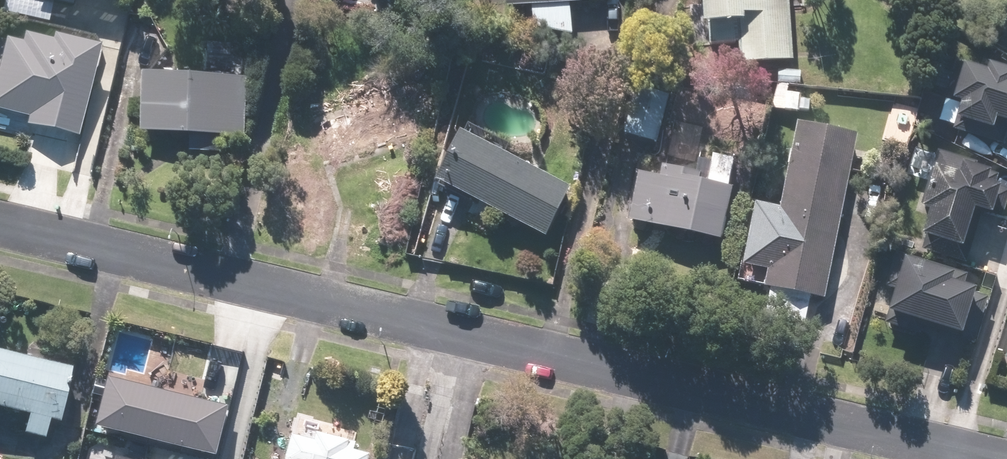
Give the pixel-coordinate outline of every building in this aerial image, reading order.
[(74,11),(75,0),(3,0),(74,11)] [(499,12),(525,10),(527,40),(573,37),(571,7),(607,4),(607,0),(498,0),(499,12)] [(787,0),(698,0),(703,70),(792,63),(787,0)] [(0,49),(0,111),(26,115),(22,138),(76,146),(90,52),(16,41),(14,51),(0,49)] [(1006,130),(1006,81),(954,65),(937,121),(988,137),(992,125),(1006,130)] [(137,83),(136,139),(186,139),(186,155),(219,155),(219,139),(244,139),(244,84),(137,83)] [(403,92),(315,123),(331,169),(420,137),(403,92)] [(824,301),(854,137),(792,126),(762,290),(824,301)] [(457,134),(431,182),(542,241),(567,194),(457,134)] [(916,244),(962,256),(972,216),(990,221),(997,192),(982,188),(986,174),(972,171),(974,162),(933,151),(917,214),(923,215),(916,244)] [(703,187),(633,173),(622,224),(720,244),(737,162),(710,156),(703,187)] [(920,331),(960,339),(969,293),(943,288),(946,271),(898,261),(885,328),(919,335),(920,331)] [(16,439),(37,444),(42,424),(53,426),(65,371),(0,356),(0,416),(20,420),(16,439)] [(105,382),(94,433),(216,458),(217,458),(228,408),(105,382)] [(351,443),(294,429),(287,458),(366,458),(366,457),(349,453),(351,443)]
